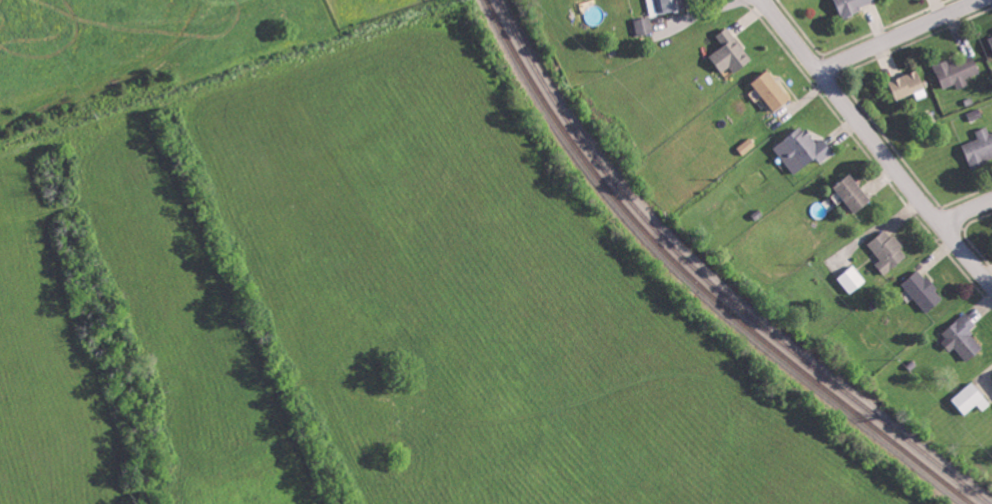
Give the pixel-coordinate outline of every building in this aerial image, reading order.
[(687,8),(685,0),(648,0),(652,16),(687,8)] [(878,0),(836,0),(844,17),(878,1),(878,0)] [(635,20),(639,36),(655,32),(650,15),(635,20)] [(737,73),(755,57),(727,27),(717,37),(724,44),(711,56),(724,71),(730,66),(737,73)] [(982,72),(973,52),(936,68),(945,88),(957,83),(959,89),(970,84),(967,78),(982,72)] [(793,99),(771,69),(754,81),(776,112),(793,99)] [(775,146),(795,174),(818,157),(821,162),(835,151),(824,137),(817,142),(804,124),(775,146)] [(979,138),(963,144),(973,167),(991,159),(991,132),(991,133),(988,126),(976,131),(979,138)] [(857,213),(874,199),(853,173),(836,187),(857,213)] [(882,259),(877,264),(887,275),(910,253),(886,229),(869,245),(882,259)] [(903,284),(929,312),(944,297),(918,270),(903,284)] [(940,338),(952,350),(956,347),(969,361),(985,347),(970,331),(978,324),(967,312),(940,338)] [(991,404),(991,402),(973,381),(952,400),(966,416),(979,404),(985,410),(991,404)]
